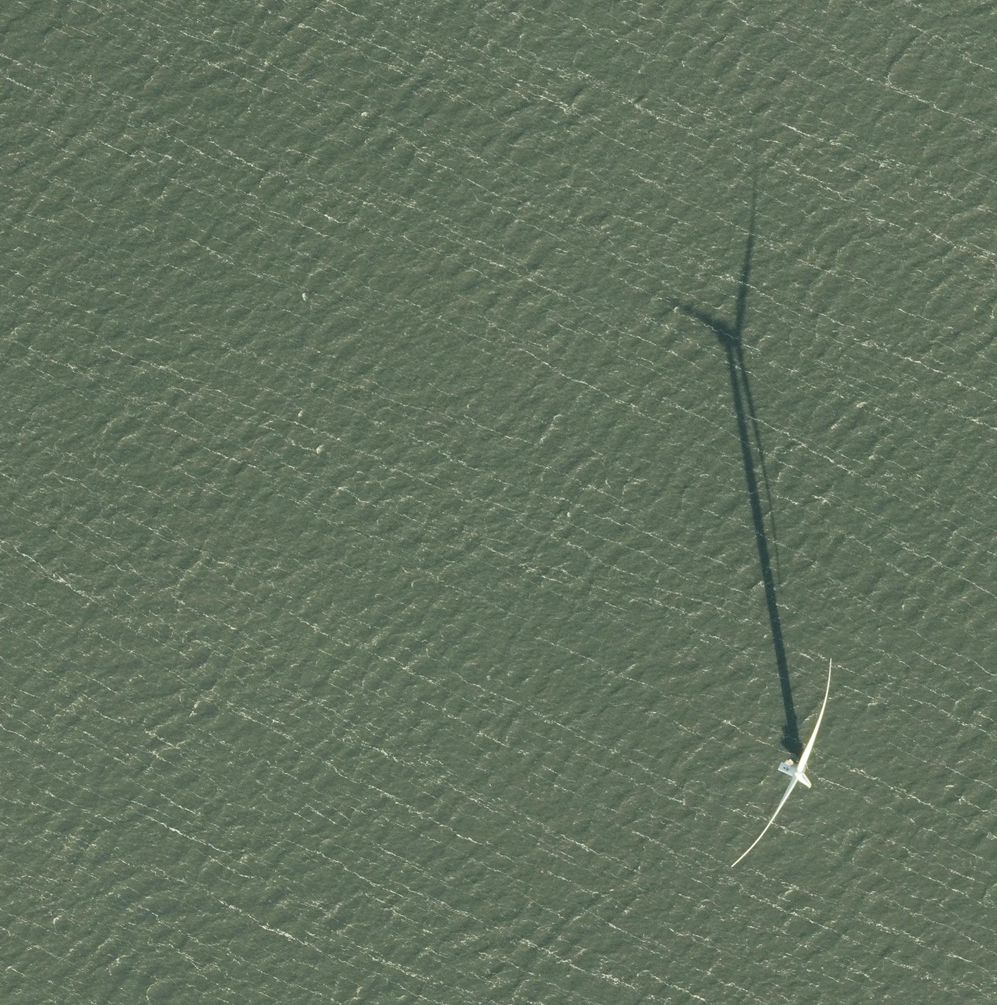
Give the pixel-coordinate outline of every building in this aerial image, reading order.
[(797,765),(797,766),(797,768),(797,769),(798,770),(799,771),(800,771),(802,771),(803,771),(804,770),(805,769),(805,768),(805,766),(805,765),(804,764),(803,763),(801,762),(800,763),(799,763),(798,764),(797,765)]
